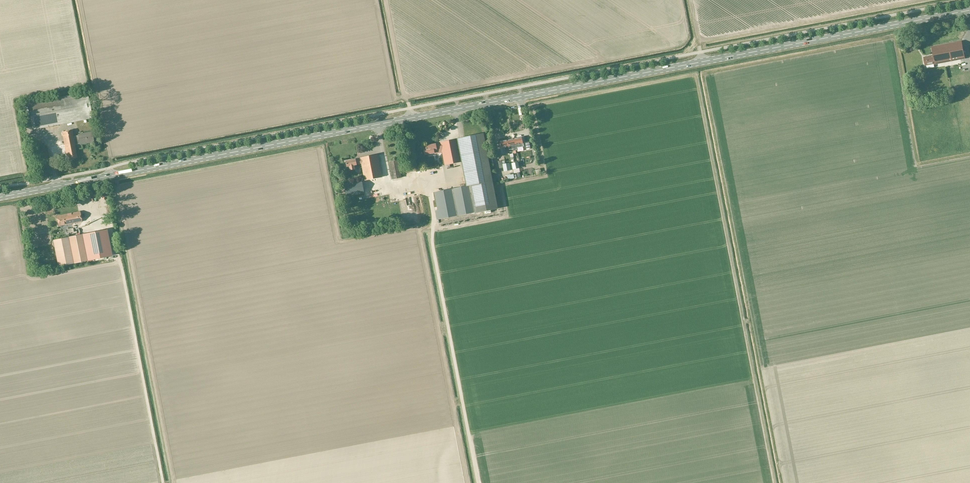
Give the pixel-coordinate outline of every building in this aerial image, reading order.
[(934,64),(965,59),(962,41),(932,47),(934,56),(924,57),(925,65),(934,64)] [(958,73),(960,83),(969,81),(969,71),(958,73)] [(28,103),(33,129),(92,118),(87,92),(28,103)] [(80,145),(94,142),(92,132),(78,134),(78,136),(73,136),(72,130),(62,132),(67,160),(77,158),(75,144),(80,144),(80,145)] [(475,213),(498,208),(483,134),(456,139),(440,142),(441,144),(436,145),(435,144),(425,146),(426,148),(423,149),(424,155),(434,153),(434,150),(437,150),(437,149),(441,148),(445,165),(462,162),(466,186),(434,193),(438,210),(435,211),(437,220),(475,212),(475,213)] [(516,148),(517,148),(524,146),(523,143),(522,137),(514,139),(516,148)] [(514,139),(507,140),(508,146),(509,150),(514,149),(514,151),(517,150),(517,148),(516,148),(514,139)] [(505,147),(508,146),(507,140),(499,142),(501,148),(500,148),(502,155),(506,154),(505,147)] [(361,158),(362,164),(365,181),(382,177),(377,155),(361,158)] [(357,159),(346,161),(347,167),(349,166),(350,170),(355,169),(354,165),(357,165),(362,164),(361,158),(359,158),(357,158),(357,159)] [(392,179),(402,178),(398,159),(389,161),(392,179)] [(502,161),(498,161),(499,169),(504,168),(504,171),(511,170),(509,163),(503,165),(502,161)] [(346,196),(364,193),(362,181),(344,184),(346,196)] [(79,212),(56,216),(58,226),(81,222),(79,212)] [(112,255),(107,230),(81,235),(86,260),(112,255)] [(68,238),(73,263),(86,260),(81,235),(74,237),(69,238),(68,238)] [(53,241),(58,266),(73,263),(68,238),(53,241)]
